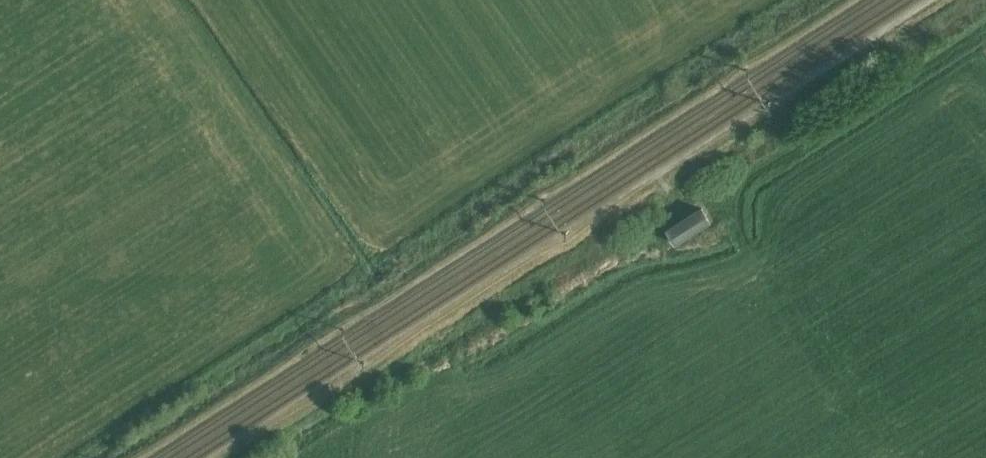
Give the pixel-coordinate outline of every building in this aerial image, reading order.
[(702,207),(666,230),(675,244),(712,221),(702,207)]
